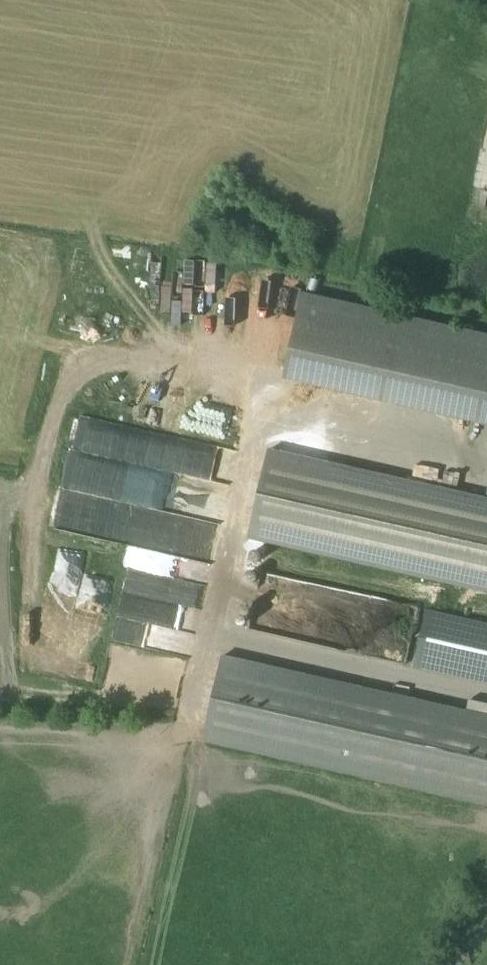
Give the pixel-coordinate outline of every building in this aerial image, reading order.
[(150,284),(149,297),(168,298),(168,284),(150,284)] [(224,318),(235,318),(235,294),(225,294),(224,318)] [(118,419),(231,440),(236,413),(123,391),(118,419)] [(109,433),(106,463),(128,465),(131,435),(109,433)] [(271,450),(251,540),(486,593),(486,499),(271,450)] [(98,494),(112,499),(120,477),(106,472),(98,494)] [(146,524),(95,515),(91,540),(210,560),(216,525),(148,513),(146,524)] [(117,600),(113,618),(138,623),(142,605),(117,600)] [(413,669),(486,686),(486,622),(427,608),(413,669)] [(204,741),(486,805),(486,716),(224,656),(204,741)]
